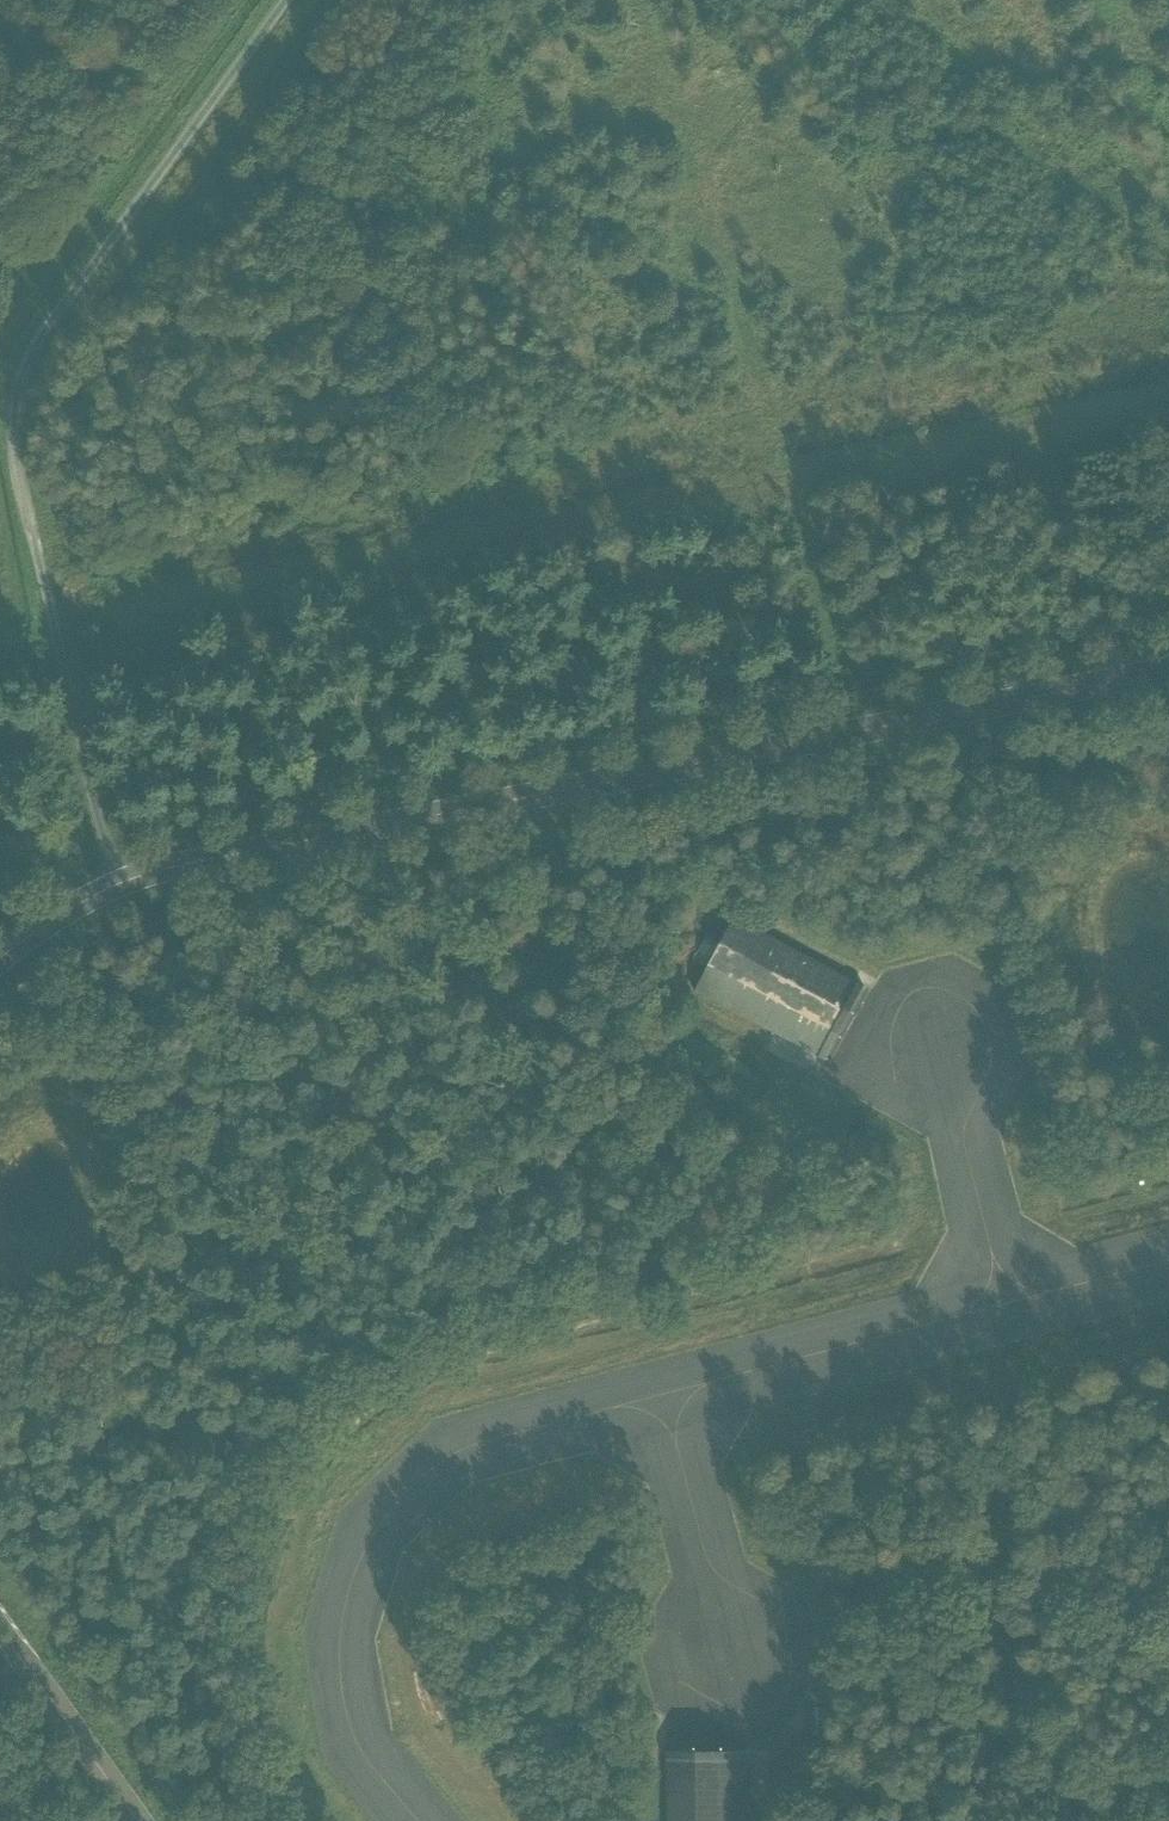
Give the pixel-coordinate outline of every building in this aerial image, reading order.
[(695,989),(825,1060),(864,985),(735,915),(723,937),(709,929),(692,961),(706,968),(695,989)] [(666,1770),(666,1820),(750,1820),(750,1751),(666,1751),(666,1770)]
